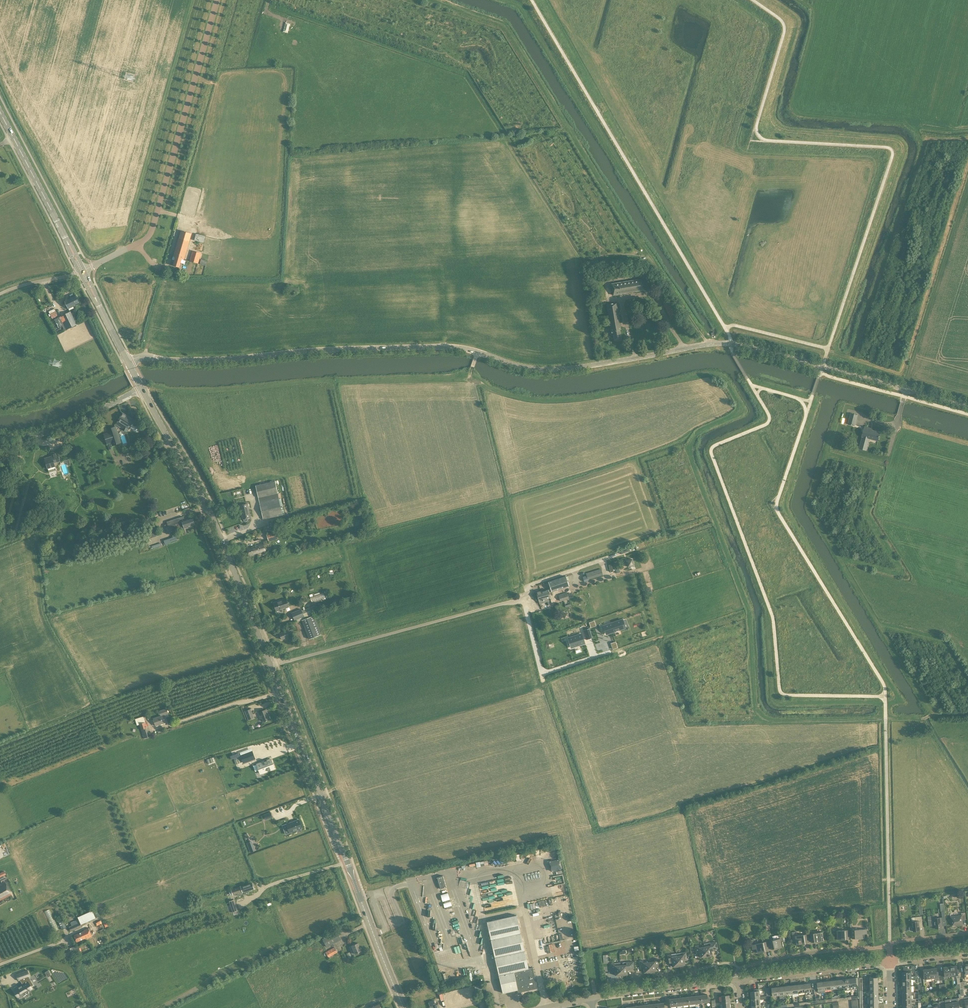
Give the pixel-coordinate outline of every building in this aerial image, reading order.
[(179,267),(182,259),(184,259),(191,234),(181,231),(173,256),(175,257),(173,265),(179,267)] [(197,233),(195,240),(204,242),(206,235),(197,233)] [(198,264),(201,253),(192,251),(189,261),(198,264)] [(671,319),(677,315),(665,292),(659,295),(671,319)] [(64,300),(68,309),(79,304),(75,295),(64,300)] [(613,335),(614,340),(621,339),(620,330),(621,330),(617,303),(607,305),(611,328),(610,328),(611,335),(613,335)] [(66,330),(77,325),(70,311),(60,317),(66,330)] [(134,426),(132,424),(134,420),(122,413),(116,424),(121,427),(122,424),(129,428),(130,427),(133,428),(133,431),(136,432),(138,431),(140,429),(139,427),(137,425),(134,426)] [(855,426),(856,422),(858,415),(851,413),(848,424),(855,426)] [(113,446),(120,443),(113,425),(106,428),(107,432),(103,434),(107,444),(111,443),(113,446)] [(870,438),(878,441),(880,432),(870,429),(870,428),(865,427),(862,437),(863,437),(859,448),(866,450),(870,438)] [(49,472),(56,470),(54,462),(60,460),(57,451),(51,453),(52,456),(45,458),(49,472)] [(283,515),(275,481),(255,485),(262,514),(263,519),(283,515)] [(252,502),(247,503),(239,505),(243,519),(250,517),(248,508),(253,507),(252,502)] [(166,522),(169,529),(170,532),(181,528),(179,522),(181,521),(182,524),(181,524),(183,528),(194,524),(192,518),(184,520),(183,517),(178,518),(166,522)] [(268,542),(278,538),(276,531),(266,534),(268,542)] [(164,540),(166,545),(178,541),(176,536),(164,540)] [(246,548),(249,557),(266,552),(263,543),(246,548)] [(586,574),(588,579),(603,575),(601,569),(586,574)] [(548,582),(551,589),(541,592),(541,591),(536,592),(540,603),(549,600),(548,598),(550,597),(548,592),(551,591),(569,586),(566,576),(548,582)] [(310,597),(312,602),(325,597),(324,592),(310,597)] [(560,601),(569,599),(567,592),(558,595),(560,601)] [(274,603),(276,611),(289,607),(286,599),(274,603)] [(294,620),(313,613),(315,612),(313,607),(301,611),(300,610),(291,613),(294,620)] [(313,616),(301,620),(308,639),(320,635),(313,616)] [(603,626),(606,634),(625,628),(625,627),(629,626),(626,619),(622,620),(603,626)] [(300,629),(298,622),(297,621),(292,624),(295,631),(300,629)] [(279,633),(282,640),(290,636),(288,633),(292,632),(291,627),(285,629),(285,631),(279,633)] [(589,628),(583,630),(586,640),(592,638),(589,628)] [(581,634),(568,638),(570,643),(569,643),(570,645),(570,644),(571,648),(584,643),(582,636),(581,634)] [(153,718),(156,726),(166,722),(164,715),(168,713),(167,708),(159,711),(161,716),(153,718)] [(248,720),(254,717),(251,709),(245,711),(248,720)] [(262,718),(264,721),(270,719),(267,709),(258,712),(261,719),(262,718)] [(144,738),(150,736),(145,722),(144,716),(135,719),(137,725),(139,724),(141,730),(144,738)] [(255,758),(252,751),(241,755),(243,763),(255,758)] [(274,768),(271,759),(257,764),(260,773),(274,768)] [(286,824),(289,832),(302,828),(298,819),(286,824)] [(550,870),(562,869),(561,859),(549,860),(550,870)] [(444,875),(437,877),(438,880),(437,880),(439,890),(447,887),(444,875)] [(483,900),(497,898),(494,880),(480,883),(483,900)] [(11,894),(4,882),(0,884),(0,900),(11,894)] [(233,894),(237,893),(242,891),(242,892),(253,888),(252,883),(231,889),(233,894)] [(942,917),(941,917),(934,918),(935,928),(942,928),(942,926),(946,925),(944,906),(941,907),(942,917)] [(50,909),(45,910),(52,930),(57,928),(50,909)] [(94,916),(92,910),(78,916),(79,919),(70,922),(71,925),(69,926),(71,931),(82,926),(80,922),(94,916)] [(226,910),(212,915),(215,923),(222,921),(222,922),(229,920),(226,910)] [(956,925),(956,926),(963,925),(962,920),(966,920),(965,912),(961,913),(962,915),(951,916),(952,925),(956,925)] [(517,990),(518,993),(537,989),(537,985),(533,967),(528,968),(517,915),(487,922),(499,975),(500,980),(503,993),(517,990)] [(922,923),(922,916),(915,917),(915,921),(912,921),(913,926),(910,927),(909,928),(910,930),(911,931),(913,931),(920,930),(919,923),(922,923)] [(77,941),(87,937),(87,938),(92,936),(88,927),(83,929),(84,930),(74,935),(77,941)] [(852,930),(852,939),(864,938),(864,934),(867,934),(867,929),(852,930)] [(836,930),(837,940),(849,939),(849,930),(836,930)] [(796,941),(797,945),(809,943),(808,934),(797,935),(797,931),(792,932),(793,942),(796,941)] [(322,939),(327,947),(341,939),(337,932),(322,939)] [(811,934),(812,943),(824,941),(823,932),(811,934)] [(780,936),(780,938),(770,941),(772,950),(784,947),(783,941),(786,941),(784,935),(780,936)] [(757,953),(769,950),(767,941),(757,944),(755,939),(750,940),(751,945),(752,945),(753,949),(756,949),(757,953)] [(704,944),(705,946),(707,957),(710,956),(710,955),(712,955),(711,951),(715,950),(714,950),(718,949),(717,942),(710,943),(709,943),(704,944)] [(349,946),(351,951),(353,954),(355,953),(361,951),(358,943),(349,946)] [(66,957),(80,951),(78,944),(71,947),(72,950),(65,953),(66,957)] [(703,957),(707,957),(705,946),(699,948),(698,945),(695,946),(696,954),(700,953),(700,957),(703,957)] [(324,953),(325,956),(327,955),(328,957),(337,952),(334,947),(324,953)] [(677,953),(677,956),(679,966),(682,966),(682,965),(685,965),(684,960),(687,960),(686,952),(677,953)] [(675,967),(679,966),(677,956),(671,957),(671,954),(668,955),(669,963),(672,962),(673,966),(675,966),(675,967)] [(649,962),(650,972),(654,972),(653,971),(656,971),(655,967),(659,967),(658,958),(654,959),(654,961),(649,962)] [(647,973),(650,972),(649,962),(643,963),(643,960),(639,961),(640,969),(644,968),(644,972),(647,972),(647,973)] [(621,965),(622,975),(625,975),(627,974),(627,970),(630,970),(630,969),(635,969),(634,961),(623,962),(623,965),(621,965)] [(618,976),(622,975),(621,965),(618,965),(618,963),(611,963),(612,972),(615,971),(615,975),(618,975),(618,976)] [(944,974),(941,974),(942,980),(947,979),(947,976),(952,976),(951,966),(944,967),(944,970),(943,970),(944,974)] [(951,966),(952,976),(957,975),(958,984),(960,984),(961,989),(964,989),(963,982),(960,982),(959,973),(958,973),(957,966),(951,966)] [(930,969),(932,978),(935,978),(935,981),(940,980),(942,980),(941,974),(939,975),(938,971),(937,971),(937,968),(930,969)] [(927,979),(932,978),(930,969),(923,970),(924,977),(924,978),(924,982),(927,982),(927,979)] [(23,985),(14,990),(18,997),(19,996),(20,998),(24,996),(23,994),(28,990),(28,991),(32,989),(31,987),(34,985),(29,977),(29,976),(27,970),(17,974),(19,980),(20,980),(23,985)] [(760,998),(760,997),(760,991),(751,992),(752,999),(760,998)] [(752,999),(752,1006),(761,1005),(760,999),(764,999),(764,996),(760,997),(760,998),(752,999)] [(961,997),(958,998),(959,1001),(952,1002),(953,1007),(960,1007),(960,1005),(962,1004),(961,997)] [(942,1001),(943,1007),(946,1007),(953,1007),(952,1002),(952,999),(945,1000),(942,1001)]
